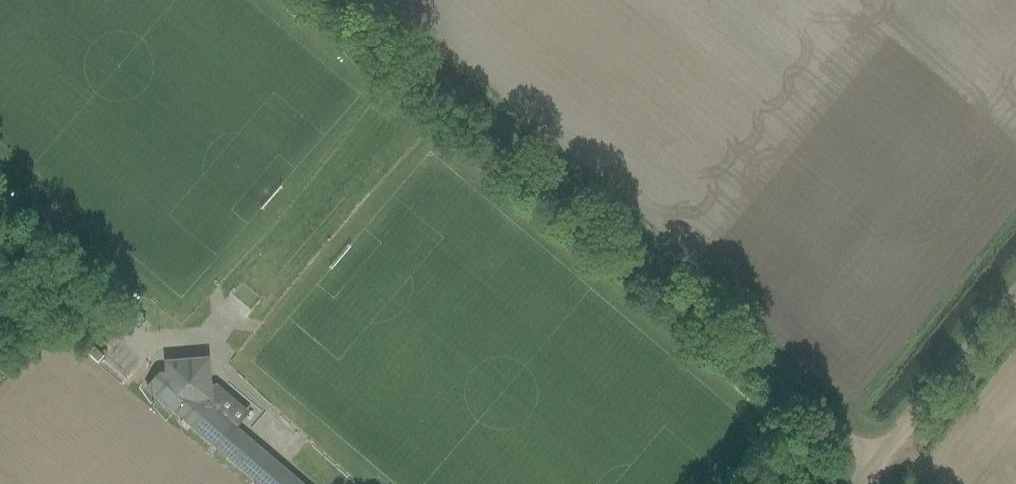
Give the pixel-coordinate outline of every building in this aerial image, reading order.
[(90,353),(99,362),(104,356),(95,347),(90,353)] [(219,445),(237,423),(219,408),(214,408),(210,356),(168,360),(169,371),(162,371),(150,386),(219,445)] [(247,436),(231,455),(265,483),(304,483),(247,436)]
